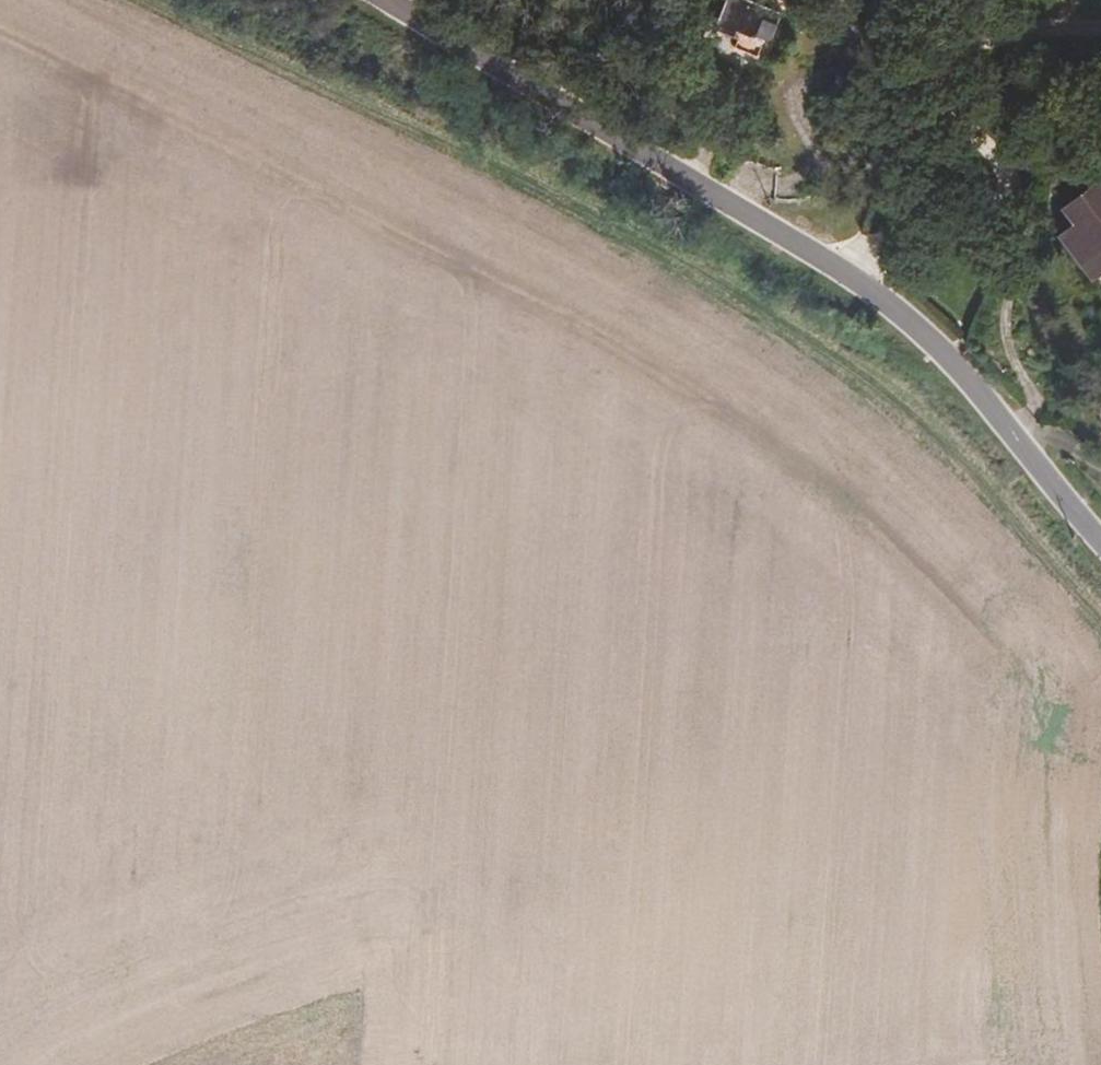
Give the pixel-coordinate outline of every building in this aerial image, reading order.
[(781,12),(751,0),(724,0),(713,27),(738,37),(734,46),(756,56),(763,39),(769,41),(781,12)] [(1098,182),(1064,207),(1078,227),(1061,240),(1089,279),(1100,270),(1100,187),(1098,182)]
